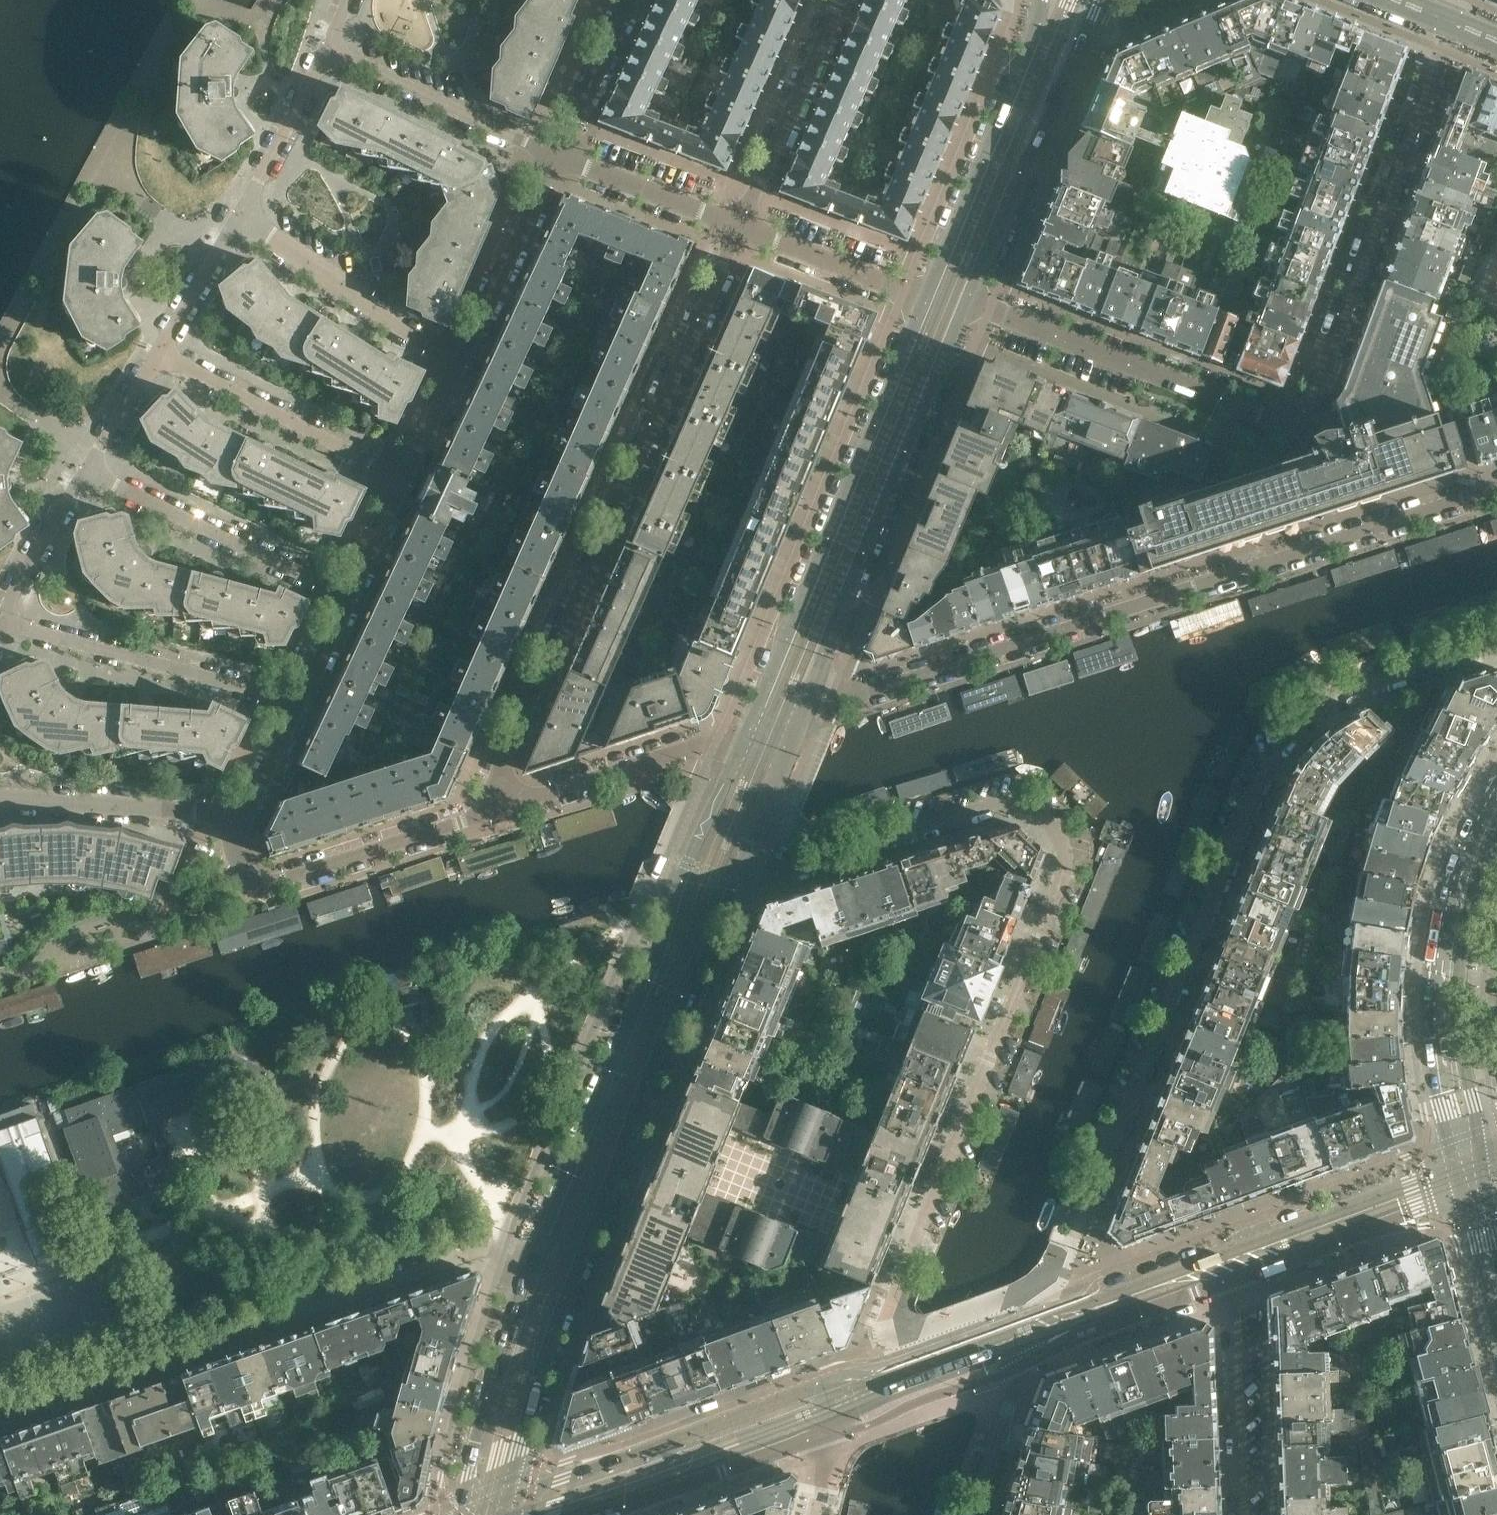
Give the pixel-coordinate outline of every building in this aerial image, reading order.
[(576,0),(531,0),(532,3),(525,9),(525,8),(517,18),(522,25),(516,31),(515,33),(558,52),(572,20),(568,18),(576,0)] [(696,0),(658,0),(657,2),(696,21),(700,13),(691,9),(696,0)] [(758,0),(752,0),(750,5),(758,9),(754,19),(785,32),(786,33),(793,15),(758,0)] [(800,0),(758,0),(793,15),(800,0)] [(902,0),(866,0),(865,2),(904,19),(908,9),(900,5),(902,0)] [(997,0),(954,0),(958,11),(963,13),(961,18),(992,31),(1001,10),(997,0)] [(1262,0),(1238,0),(1228,4),(1242,37),(1249,34),(1262,0)] [(1283,0),(1262,0),(1249,34),(1267,41),(1283,0)] [(1302,7),(1285,0),(1283,0),(1267,41),(1266,44),(1285,51),(1302,7)] [(696,21),(657,2),(649,19),(680,34),(685,24),(693,28),(696,21)] [(904,19),(865,2),(857,19),(888,32),(891,25),(900,29),(904,19)] [(1247,46),(1242,37),(1228,4),(1210,12),(1210,13),(1228,54),(1247,46)] [(1305,59),(1322,14),(1302,7),(1285,51),(1305,59)] [(1228,54),(1210,13),(1193,20),(1192,20),(1191,20),(1209,62),(1228,54)] [(1332,48),(1342,23),(1342,22),(1322,14),(1305,59),(1325,67),(1332,48)] [(985,48),(992,31),(961,18),(957,28),(948,24),(945,32),(985,48)] [(675,43),(680,34),(649,19),(641,36),(680,55),(684,47),(675,43)] [(777,50),(785,32),(754,19),(749,29),(741,25),(738,33),(777,50)] [(885,40),(888,32),(857,19),(850,36),(889,53),(893,44),(885,40)] [(1209,62),(1191,20),(1172,28),(1190,71),(1209,62)] [(1355,47),(1361,30),(1342,23),(1332,48),(1346,54),(1350,45),(1355,47)] [(234,91),(233,92),(230,92),(223,92),(223,88),(235,69),(240,72),(251,55),(239,47),(239,43),(216,28),(207,31),(207,32),(206,43),(198,43),(197,43),(183,62),(184,62),(189,72),(183,77),(182,77),(179,116),(180,116),(190,122),(187,130),(198,150),(199,150),(211,149),(213,157),(222,162),(237,152),(238,147),(252,137),(250,134),(255,130),(242,111),(241,110),(240,110),(239,110),(238,110),(237,110),(233,112),(240,121),(236,124),(223,105),(223,101),(230,101),(231,100),(233,101),(234,101),(235,101),(236,101),(237,100),(237,99),(238,98),(239,97),(239,96),(238,95),(237,93),(236,92),(235,91),(234,91)] [(1190,71),(1172,28),(1168,30),(1167,30),(1159,33),(1158,34),(1156,36),(1155,35),(1154,36),(1173,78),(1181,98),(1179,99),(1184,110),(1204,101),(1199,90),(1197,87),(1190,71)] [(1405,52),(1407,48),(1402,46),(1389,41),(1361,30),(1355,47),(1353,52),(1399,69),(1405,52)] [(977,65),(985,48),(945,32),(942,39),(951,43),(947,53),(977,65)] [(544,84),(558,52),(515,33),(502,49),(503,49),(508,55),(502,62),(494,71),(495,72),(499,77),(494,84),(493,84),(492,100),(506,106),(508,110),(529,119),(540,94),(542,95),(546,85),(544,84)] [(777,50),(738,33),(734,40),(743,44),(739,53),(770,67),(777,50)] [(680,55),(641,36),(633,53),(664,67),(668,58),(677,62),(680,55)] [(889,53),(850,36),(842,53),(843,54),(873,67),(876,60),(885,63),(889,53)] [(1173,78),(1154,36),(1152,37),(1149,38),(1147,39),(1148,39),(1141,42),(1139,42),(1137,44),(1136,44),(1153,83),(1154,86),(1173,78)] [(1153,83),(1136,44),(1134,44),(1135,45),(1132,46),(1131,46),(1129,46),(1119,51),(1118,51),(1117,52),(1134,91),(1136,90),(1153,83)] [(1134,91),(1117,52),(1116,52),(1116,53),(1113,54),(1113,53),(1112,54),(1111,55),(1111,56),(1106,67),(1105,71),(1104,71),(1104,72),(1100,82),(1099,83),(1100,84),(1131,97),(1134,91)] [(1391,90),(1399,69),(1353,52),(1345,73),(1391,90)] [(659,77),(664,67),(633,53),(625,70),(664,89),(668,81),(659,77)] [(763,84),(770,67),(739,53),(735,63),(726,59),(723,66),(762,84),(763,84)] [(970,83),(977,65),(947,53),(943,63),(934,59),(931,67),(970,83)] [(869,74),(873,67),(843,54),(835,71),(874,88),(878,78),(869,74)] [(1273,82),(1278,69),(1259,62),(1256,68),(1260,77),(1273,82)] [(1260,77),(1256,68),(1254,63),(1235,71),(1241,85),(1260,77)] [(755,102),(762,84),(723,66),(719,74),(728,78),(724,88),(755,102)] [(963,100),(970,83),(931,67),(928,74),(937,78),(933,88),(963,100)] [(664,89),(625,70),(617,87),(648,102),(652,92),(661,96),(664,89)] [(1463,133),(1465,129),(1485,80),(1485,79),(1484,79),(1480,78),(1480,77),(1478,77),(1467,72),(1461,70),(1459,75),(1453,92),(1452,94),(1450,100),(1449,102),(1443,118),(1443,120),(1441,124),(1441,125),(1463,133)] [(874,88),(835,71),(827,88),(857,101),(862,91),(870,95),(874,88)] [(1383,110),(1391,90),(1345,73),(1338,93),(1383,110)] [(1264,107),(1270,91),(1265,89),(1260,77),(1241,85),(1232,89),(1235,96),(1264,107)] [(1223,93),(1216,79),(1197,87),(1199,90),(1204,101),(1223,93)] [(1485,80),(1465,129),(1496,141),(1496,85),(1485,80)] [(1250,174),(1237,151),(1247,126),(1237,122),(1242,108),(1224,101),(1218,115),(1208,111),(1203,126),(1174,114),(1165,110),(1140,100),(1131,97),(1100,84),(1099,86),(1098,85),(1081,127),(1082,127),(1133,148),(1142,152),(1154,157),(1164,161),(1152,188),(1232,221),(1250,174)] [(654,123),(656,117),(643,112),(648,102),(617,87),(608,105),(638,119),(632,136),(633,136),(662,147),(669,129),(654,123)] [(401,171),(423,127),(387,110),(384,114),(359,102),(361,97),(343,88),(337,101),(332,102),(320,127),(327,134),(336,135),(336,142),(353,146),(361,148),(362,155),(378,159),(387,160),(387,167),(387,168),(401,171)] [(747,118),(755,102),(724,88),(719,97),(711,93),(707,101),(747,118)] [(853,111),(857,101),(827,88),(819,105),(820,105),(858,122),(862,115),(853,111)] [(956,118),(963,100),(933,88),(928,98),(920,94),(917,101),(956,118)] [(1142,95),(1138,93),(1136,90),(1134,91),(1131,97),(1140,100),(1142,95)] [(1378,123),(1383,110),(1338,93),(1330,113),(1333,115),(1375,131),(1378,123)] [(1184,110),(1179,99),(1163,106),(1165,110),(1174,114),(1184,110)] [(747,118),(707,101),(704,108),(713,112),(709,122),(740,136),(748,119),(747,118)] [(949,135),(956,118),(917,101),(914,109),(922,112),(918,122),(949,135)] [(632,136),(638,119),(608,105),(600,123),(631,135),(631,136),(632,136)] [(858,122),(820,105),(812,122),(842,136),(847,126),(855,130),(858,122)] [(1375,131),(1333,115),(1330,122),(1323,120),(1320,128),(1370,146),(1375,131)] [(732,154),(740,136),(709,122),(703,135),(687,128),(684,135),(669,129),(662,147),(691,158),(691,159),(692,159),(699,141),(732,154)] [(838,146),(842,136),(812,122),(805,140),(843,157),(847,149),(838,146)] [(942,152),(949,135),(918,122),(914,132),(905,129),(902,136),(942,152)] [(1271,145),(1277,130),(1258,122),(1252,138),(1271,145)] [(1459,144),(1463,133),(1441,125),(1432,148),(1454,157),(1459,144)] [(483,162),(457,149),(459,145),(423,127),(401,171),(409,172),(418,174),(418,181),(418,182),(431,184),(435,184),(440,183),(442,189),(444,196),(494,178),(489,166),(489,165),(488,164),(487,163),(487,162),(485,162),(484,162),(483,162)] [(1110,204),(1133,148),(1082,127),(1074,147),(1067,155),(1066,165),(1059,183),(1107,203),(1110,204)] [(1370,146),(1320,128),(1317,136),(1324,138),(1321,146),(1364,162),(1370,146)] [(1321,146),(1289,134),(1287,140),(1319,152),(1321,146)] [(934,170),(942,152),(902,136),(899,144),(908,147),(904,157),(934,170)] [(843,157),(805,140),(804,139),(797,157),(827,170),(831,160),(840,164),(843,157)] [(724,171),(732,154),(699,141),(692,159),(693,160),(693,159),(724,171)] [(1311,151),(1286,142),(1283,150),(1308,160),(1311,151)] [(1474,164),(1479,152),(1459,144),(1454,157),(1474,164)] [(1321,146),(1319,152),(1318,154),(1311,151),(1308,160),(1358,178),(1364,162),(1321,146)] [(1474,164),(1454,157),(1432,148),(1426,165),(1483,186),(1486,178),(1475,174),(1478,166),(1474,164)] [(1165,204),(1139,194),(1154,157),(1142,152),(1123,199),(1161,215),(1165,204)] [(1496,164),(1496,159),(1479,152),(1474,164),(1478,166),(1478,165),(1494,171),(1496,164)] [(823,178),(827,170),(797,157),(789,174),(819,187),(820,186),(826,188),(829,181),(823,178)] [(927,187),(934,170),(904,157),(900,167),(891,163),(888,171),(927,187)] [(1358,178),(1308,160),(1305,168),(1312,170),(1309,178),(1352,194),(1358,178)] [(1483,186),(1426,165),(1420,181),(1466,198),(1469,190),(1480,194),(1483,186)] [(920,205),(927,187),(888,171),(885,178),(894,182),(889,192),(920,205)] [(812,206),(819,187),(789,174),(780,193),(812,205),(811,205),(812,206)] [(485,224),(496,197),(497,196),(498,195),(499,193),(499,192),(499,191),(498,190),(494,178),(444,196),(449,209),(442,214),(434,224),(439,230),(433,237),(431,239),(475,258),(488,225),(485,224)] [(1352,194),(1309,178),(1306,186),(1300,183),(1297,191),(1346,210),(1352,194)] [(842,217),(849,197),(835,192),(838,184),(829,181),(826,188),(820,186),(819,187),(812,206),(813,206),(814,206),(842,217)] [(1462,207),(1466,198),(1420,181),(1414,198),(1470,219),(1474,211),(1462,207)] [(1107,203),(1059,183),(1058,184),(1052,199),(1110,223),(1113,215),(1104,211),(1107,203)] [(1346,210),(1297,191),(1293,199),(1300,202),(1297,209),(1340,225),(1346,210)] [(913,222),(920,205),(889,192),(885,202),(880,200),(877,207),(879,208),(913,222)] [(568,235),(583,202),(582,201),(567,195),(565,194),(564,196),(559,207),(558,209),(559,209),(548,232),(547,232),(547,233),(544,239),(543,241),(544,241),(536,256),(536,257),(559,268),(574,238),(568,235)] [(871,228),(879,208),(877,207),(880,200),(870,197),(867,204),(849,197),(842,217),(871,228)] [(1414,198),(1408,215),(1458,233),(1464,235),(1470,219),(1414,198)] [(1110,223),(1052,199),(1046,214),(1089,233),(1094,235),(1098,226),(1107,230),(1110,223)] [(583,202),(568,235),(574,238),(576,234),(592,240),(590,246),(605,251),(601,259),(610,262),(629,220),(628,219),(628,220),(611,213),(611,212),(609,212),(603,210),(603,209),(601,209),(584,203),(584,202),(583,202)] [(905,241),(913,222),(879,208),(871,228),(872,229),(874,230),(874,229),(905,241)] [(1340,225),(1297,209),(1294,217),(1288,215),(1285,223),(1334,241),(1340,225)] [(1089,233),(1046,214),(1038,232),(1052,237),(1062,242),(1082,250),(1089,233)] [(1450,255),(1458,233),(1408,215),(1399,237),(1450,255)] [(122,280),(120,280),(120,281),(119,281),(112,280),(112,276),(125,258),(130,261),(141,244),(130,236),(129,232),(107,216),(99,219),(99,220),(97,231),(89,231),(88,230),(73,248),(74,249),(79,259),(72,264),(71,264),(66,303),(68,303),(77,309),(74,316),(74,317),(85,338),(86,337),(97,337),(99,345),(98,345),(108,351),(123,341),(124,336),(139,327),(137,324),(142,320),(129,301),(129,300),(128,299),(127,299),(126,299),(124,299),(121,301),(127,311),(124,313),(111,294),(112,289),(118,289),(119,289),(120,290),(123,290),(126,288),(127,288),(127,287),(127,286),(127,285),(127,284),(127,283),(126,282),(125,281),(124,280),(122,280)] [(657,275),(674,237),(673,237),(656,230),(654,229),(654,230),(648,227),(647,226),(647,227),(629,220),(610,262),(619,265),(624,252),(655,264),(651,272),(657,275)] [(1334,241),(1285,223),(1282,231),(1288,233),(1285,241),(1328,257),(1334,241)] [(1173,242),(1177,233),(1157,225),(1153,235),(1173,242)] [(1031,291),(1052,237),(1038,232),(1022,270),(1023,271),(1019,280),(1018,280),(1018,281),(1016,285),(1021,287),(1031,291)] [(676,282),(686,259),(687,257),(692,246),(693,244),(691,244),(675,238),(675,237),(674,237),(657,275),(651,272),(640,297),(664,307),(665,306),(672,291),(673,289),(672,289),(675,283),(676,282)] [(1049,298),(1066,255),(1058,252),(1062,242),(1052,237),(1031,291),(1032,292),(1032,291),(1036,292),(1036,293),(1037,293),(1040,294),(1040,295),(1041,295),(1049,298)] [(1441,278),(1450,255),(1399,237),(1391,259),(1441,278)] [(461,290),(468,274),(475,258),(431,239),(419,254),(420,255),(424,260),(418,267),(411,277),(412,277),(416,283),(410,290),(409,306),(423,312),(425,316),(446,325),(457,300),(458,300),(462,291),(461,290)] [(1122,256),(1126,247),(1111,241),(1107,250),(1122,256)] [(1322,274),(1328,257),(1285,241),(1282,250),(1275,248),(1272,256),(1322,274)] [(1083,311),(1105,256),(1097,253),(1093,263),(1085,260),(1085,262),(1068,305),(1083,311)] [(1068,305),(1085,262),(1066,255),(1049,298),(1064,304),(1064,303),(1067,304),(1067,305),(1068,305)] [(1099,317),(1116,272),(1108,269),(1112,259),(1105,256),(1083,311),(1099,317)] [(1322,274),(1272,256),(1269,264),(1276,266),(1273,275),(1315,291),(1322,274)] [(383,271),(380,257),(370,259),(373,273),(383,271)] [(571,287),(560,282),(565,271),(559,268),(536,257),(535,258),(536,258),(528,274),(527,275),(528,275),(525,281),(524,281),(524,283),(517,298),(516,299),(545,312),(551,301),(561,307),(571,287)] [(1433,300),(1441,278),(1391,259),(1382,282),(1433,300)] [(313,313),(297,303),(288,298),(286,301),(282,299),(267,280),(271,277),(258,261),(249,268),(245,268),(221,287),(224,296),(225,296),(232,302),(229,308),(229,309),(253,327),(260,331),(259,337),(259,338),(275,346),(283,349),(283,355),(283,357),(285,357),(313,313)] [(1175,283),(1153,338),(1169,344),(1186,299),(1197,270),(1182,264),(1175,283)] [(790,312),(800,286),(748,266),(720,330),(757,346),(763,331),(770,335),(780,313),(789,317),(790,313),(790,312)] [(1119,325),(1136,280),(1116,272),(1099,317),(1119,325)] [(1309,308),(1315,291),(1273,275),(1269,284),(1263,281),(1260,289),(1309,308)] [(1119,325),(1138,332),(1156,287),(1136,280),(1119,325)] [(1154,338),(1175,283),(1167,280),(1163,290),(1156,287),(1138,332),(1154,338)] [(1333,512),(1464,469),(1462,465),(1457,450),(1458,450),(1445,411),(1415,421),(1407,399),(1437,389),(1433,378),(1413,370),(1418,358),(1406,354),(1412,338),(1419,341),(1434,301),(1433,300),(1382,282),(1342,391),(1335,401),(1334,401),(1344,431),(1333,433),(1333,432),(1320,433),(1309,439),(1310,441),(1311,440),(1316,452),(1316,453),(1214,486),(1213,483),(1214,479),(1201,474),(1198,482),(1198,481),(1193,493),(1229,506),(1211,551),(1332,511),(1333,512)] [(875,315),(849,305),(848,305),(826,296),(824,295),(823,295),(809,289),(806,289),(806,288),(806,289),(802,288),(802,287),(800,286),(790,312),(790,313),(827,327),(865,342),(865,340),(865,339),(866,336),(867,336),(868,334),(872,324),(873,322),(874,318),(875,316),(875,315)] [(1309,308),(1260,289),(1257,297),(1263,300),(1260,309),(1303,325),(1309,308)] [(1184,350),(1205,295),(1197,292),(1193,302),(1186,299),(1169,344),(1184,350)] [(1220,364),(1228,342),(1237,319),(1244,302),(1222,294),(1216,311),(1199,356),(1220,364)] [(657,324),(664,308),(664,307),(640,297),(635,295),(630,306),(619,301),(610,321),(621,325),(616,336),(646,349),(646,348),(653,333),(654,332),(654,331),(656,325),(657,326),(657,324)] [(1199,356),(1216,311),(1208,308),(1212,298),(1205,295),(1184,350),(1199,356)] [(551,328),(540,323),(545,312),(516,299),(516,300),(509,315),(508,317),(505,323),(505,322),(504,324),(505,324),(497,340),(497,341),(526,354),(531,343),(542,348),(551,328)] [(1297,342),(1303,325),(1260,309),(1257,318),(1250,315),(1247,323),(1297,342)] [(339,389),(366,347),(346,334),(348,331),(344,324),(343,325),(339,325),(337,329),(313,313),(285,357),(304,363),(313,366),(312,372),(312,373),(324,377),(332,379),(332,386),(332,387),(339,389)] [(1297,342),(1247,323),(1237,319),(1228,342),(1288,364),(1297,342)] [(760,595),(842,398),(849,379),(853,369),(865,342),(827,327),(697,642),(734,658),(749,623),(752,613),(760,595)] [(747,388),(757,364),(750,361),(757,346),(720,330),(696,383),(733,399),(739,385),(747,388)] [(638,366),(645,350),(646,350),(646,349),(616,336),(612,347),(601,343),(591,364),(602,369),(597,380),(627,392),(634,375),(635,374),(637,368),(638,368),(638,366)] [(532,370),(521,365),(526,354),(497,341),(496,341),(497,341),(489,357),(488,359),(486,365),(485,364),(485,366),(478,382),(477,382),(477,383),(506,396),(511,385),(522,390),(532,370)] [(1281,383),(1288,364),(1228,342),(1220,364),(1276,386),(1279,387),(1281,383)] [(410,401),(423,373),(397,361),(395,357),(395,355),(388,355),(385,359),(366,347),(339,389),(353,394),(361,396),(361,403),(361,404),(372,407),(381,410),(380,416),(380,418),(396,423),(406,402),(410,401)] [(986,495),(1015,425),(1046,438),(1064,390),(1064,389),(1064,390),(1034,377),(1034,379),(997,364),(994,367),(990,369),(986,368),(971,404),(970,406),(971,407),(964,423),(963,422),(940,476),(977,491),(986,495)] [(619,409),(626,393),(627,392),(597,380),(593,391),(581,386),(572,407),(583,412),(578,423),(608,435),(615,418),(615,419),(616,417),(618,411),(619,411),(619,409)] [(458,424),(457,425),(486,438),(491,427),(502,432),(512,412),(517,401),(506,396),(477,383),(477,384),(470,399),(469,399),(469,401),(466,407),(465,408),(458,424)] [(723,441),(734,417),(727,413),(733,399),(696,383),(673,436),(710,452),(716,438),(723,441)] [(1123,460),(1139,418),(1064,389),(1064,390),(1046,438),(1043,444),(1120,474),(1125,461),(1123,460)] [(214,483),(236,435),(211,423),(209,427),(204,425),(204,424),(187,408),(191,404),(176,390),(168,398),(164,399),(143,421),(147,429),(155,434),(153,440),(153,441),(179,456),(187,459),(187,466),(186,467),(203,473),(212,474),(212,481),(212,482),(214,483)] [(1496,409),(1488,412),(1485,402),(1477,405),(1495,459),(1496,458),(1496,412),(1496,409)] [(1495,459),(1477,405),(1470,407),(1473,417),(1464,419),(1477,457),(1475,458),(1477,464),(1479,464),(1495,459)] [(1201,474),(1212,447),(1139,418),(1123,460),(1125,461),(1120,474),(1112,497),(1113,501),(1133,509),(1150,504),(1163,468),(1198,481),(1198,482),(1201,474)] [(600,452),(607,436),(608,435),(578,423),(573,434),(562,429),(553,450),(564,455),(559,466),(589,479),(589,478),(596,462),(597,460),(599,454),(600,454),(600,453),(600,452)] [(446,450),(438,466),(467,479),(477,484),(482,473),(483,474),(492,454),(481,449),(486,438),(457,425),(457,426),(450,441),(449,443),(446,449),(446,448),(445,450),(446,450)] [(0,478),(9,459),(12,461),(13,462),(21,445),(7,439),(5,434),(0,431),(0,478)] [(278,509),(299,465),(272,452),(274,448),(270,442),(268,443),(264,444),(263,448),(236,435),(214,483),(234,486),(243,487),(244,494),(244,495),(255,497),(264,499),(265,505),(265,507),(278,509)] [(700,494),(710,470),(703,467),(710,452),(673,436),(649,489),(686,505),(692,491),(700,494)] [(350,519),(364,490),(336,477),(335,474),(335,472),(327,473),(325,477),(299,465),(278,509),(286,510),(295,512),(296,518),(295,520),(307,522),(307,521),(316,523),(316,530),(316,531),(340,535),(346,521),(350,519)] [(461,520),(473,495),(462,490),(467,479),(438,466),(437,467),(438,467),(434,475),(433,476),(430,484),(429,485),(426,493),(425,493),(425,494),(425,495),(421,502),(421,503),(417,511),(416,512),(417,513),(445,526),(450,515),(461,520)] [(581,496),(588,479),(589,479),(559,466),(554,477),(543,472),(533,496),(544,501),(539,512),(567,524),(569,525),(569,524),(570,523),(570,521),(577,505),(578,505),(578,503),(581,497),(582,496),(581,496)] [(1211,551),(1229,506),(1193,493),(1198,481),(1163,468),(1150,504),(1133,509),(1113,501),(1136,574),(1145,571),(1211,551)] [(977,491),(940,476),(938,475),(924,508),(921,517),(907,550),(946,566),(977,491)] [(8,482),(5,482),(5,481),(0,482),(0,494),(7,493),(7,492),(8,492),(9,492),(10,491),(11,490),(12,489),(12,488),(12,486),(11,485),(11,484),(10,483),(9,483),(8,482)] [(676,547),(687,523),(680,520),(686,505),(649,489),(626,542),(662,559),(669,544),(676,547)] [(14,540),(15,535),(28,526),(26,523),(30,520),(17,501),(16,501),(15,500),(14,500),(13,501),(10,503),(16,512),(13,514),(2,498),(0,498),(0,550),(14,540)] [(556,554),(563,538),(564,536),(565,535),(564,535),(564,534),(563,534),(567,524),(539,512),(528,507),(524,516),(535,521),(530,532),(519,527),(508,551),(519,556),(515,567),(544,580),(545,579),(544,579),(552,563),(553,562),(552,561),(555,555),(555,556),(556,554)] [(397,553),(426,567),(437,572),(442,561),(451,542),(440,537),(445,526),(417,513),(416,512),(409,528),(408,530),(409,530),(406,536),(405,535),(405,537),(398,553),(397,553)] [(1137,575),(1117,513),(1112,514),(1111,513),(1095,524),(1097,531),(1113,582),(1137,575)] [(129,544),(126,533),(130,532),(131,532),(127,517),(123,515),(112,518),(107,516),(80,523),(77,534),(79,537),(79,536),(85,543),(81,549),(80,549),(81,556),(129,544)] [(1485,542),(1480,523),(1403,546),(1409,565),(1485,542)] [(1113,582),(1097,531),(1095,524),(1045,540),(1063,598),(1067,597),(1092,589),(1096,588),(1097,587),(1101,586),(1113,582)] [(1063,598),(1045,540),(1026,546),(1030,558),(1045,604),(1058,600),(1062,599),(1063,598)] [(574,758),(662,559),(626,542),(523,775),(574,758)] [(150,606),(160,570),(145,566),(143,569),(140,566),(143,563),(151,555),(151,551),(151,549),(143,547),(135,555),(131,558),(129,555),(131,553),(129,544),(81,556),(86,573),(89,574),(89,573),(97,576),(97,584),(96,584),(111,600),(114,600),(114,599),(123,599),(125,606),(125,607),(147,607),(150,606)] [(1045,604),(1030,558),(1022,561),(1018,548),(1010,551),(1029,610),(1037,607),(1045,604)] [(928,595),(932,585),(946,566),(907,550),(881,613),(882,614),(905,623),(926,594),(928,595)] [(1400,569),(1394,550),(1329,569),(1334,588),(1400,569)] [(1029,610),(1010,551),(1002,554),(1006,566),(997,569),(1013,615),(1022,612),(1029,610)] [(432,583),(421,578),(426,567),(397,553),(397,554),(390,570),(389,570),(389,571),(389,572),(386,577),(385,579),(386,579),(378,595),(377,595),(406,609),(411,598),(422,603),(432,583)] [(1013,615),(997,569),(990,571),(987,565),(978,568),(995,621),(1004,618),(1013,615)] [(178,614),(189,573),(166,567),(166,568),(165,572),(160,570),(150,606),(156,606),(158,614),(178,614)] [(536,597),(543,581),(544,581),(544,580),(515,567),(510,578),(499,573),(489,594),(500,599),(496,610),(525,623),(525,622),(532,606),(533,606),(533,605),(533,604),(536,598),(536,599),(537,597),(536,597)] [(995,621),(978,568),(968,571),(971,577),(961,580),(963,584),(977,626),(977,627),(987,623),(995,621)] [(233,629),(244,588),(222,582),(223,578),(218,572),(217,573),(213,575),(212,579),(189,573),(178,614),(184,614),(186,621),(186,622),(187,622),(213,621),(214,628),(214,630),(230,629),(233,629)] [(1246,598),(1252,617),(1325,596),(1320,577),(1246,598)] [(977,626),(963,584),(952,588),(954,591),(944,595),(956,633),(977,626)] [(297,626),(308,603),(280,590),(280,591),(276,589),(276,588),(268,590),(267,594),(244,588),(233,629),(240,629),(241,636),(241,637),(258,637),(258,636),(267,636),(269,643),(269,644),(285,644),(292,628),(297,626)] [(1466,621),(1496,611),(1496,590),(1460,602),(1466,621)] [(412,625),(401,620),(406,609),(377,595),(377,596),(370,612),(369,613),(367,619),(366,619),(366,621),(359,637),(358,636),(358,637),(387,651),(392,640),(403,645),(412,625)] [(956,634),(956,633),(944,595),(926,611),(936,640),(956,634)] [(1244,621),(1237,598),(1167,619),(1173,642),(1244,621)] [(517,640),(524,624),(525,624),(525,623),(496,610),(491,621),(480,616),(470,638),(481,642),(477,653),(506,666),(506,665),(513,649),(514,649),(514,648),(514,647),(517,641),(517,642),(518,640),(517,640)] [(936,640),(926,611),(918,619),(905,623),(913,647),(913,648),(914,647),(921,645),(922,645),(922,644),(928,642),(928,643),(929,642),(935,640),(936,640)] [(913,647),(905,623),(882,614),(881,615),(881,614),(865,653),(867,653),(872,659),(872,661),(912,648),(912,647),(913,647)] [(1140,656),(1133,633),(1071,651),(1078,674),(1140,656)] [(392,667),(382,662),(387,651),(358,637),(357,638),(358,638),(350,654),(338,680),(367,693),(372,682),(383,687),(392,667)] [(713,708),(726,677),(734,658),(697,642),(692,640),(676,679),(690,720),(699,717),(700,721),(703,720),(705,718),(707,717),(710,714),(712,712),(712,711),(713,708)] [(498,683),(505,667),(506,667),(506,666),(477,653),(472,664),(461,659),(451,681),(462,685),(457,696),(487,709),(487,708),(494,692),(495,692),(495,691),(495,690),(498,685),(499,683),(498,683)] [(54,688),(50,678),(53,677),(54,676),(48,663),(43,661),(33,666),(28,665),(3,677),(1,689),(3,691),(4,690),(11,696),(8,703),(7,703),(9,709),(54,688)] [(1076,685),(1069,662),(1023,676),(1030,699),(1076,685)] [(1496,668),(1460,680),(1455,690),(1496,708),(1496,668)] [(690,720),(676,679),(675,674),(631,689),(605,748),(690,720)] [(1023,697),(1016,674),(958,691),(965,714),(1023,697)] [(373,709),(362,704),(367,693),(338,680),(326,705),(319,721),(318,722),(347,736),(352,725),(363,730),(373,709)] [(1455,690),(1448,687),(1438,712),(1490,732),(1496,723),(1496,708),(1455,690)] [(86,747),(89,709),(75,708),(73,711),(69,709),(72,705),(78,696),(77,692),(77,690),(69,689),(69,690),(62,699),(60,702),(56,700),(58,697),(54,688),(9,709),(17,725),(20,725),(29,726),(29,733),(29,734),(47,747),(50,746),(59,744),(62,751),(62,752),(83,748),(83,747),(86,747)] [(479,726),(486,710),(487,710),(487,709),(457,696),(453,707),(442,703),(432,724),(443,728),(438,739),(468,752),(469,752),(468,751),(475,735),(476,736),(477,734),(476,734),(479,728),(480,726),(479,726)] [(172,754),(176,711),(153,709),(153,706),(153,705),(146,701),(146,702),(142,704),(142,705),(142,708),(119,707),(115,749),(121,748),(124,755),(125,756),(141,752),(150,750),(153,757),(153,758),(169,755),(169,754),(172,754)] [(961,720),(955,701),(888,721),(894,740),(961,720)] [(115,749),(119,707),(95,705),(95,706),(95,710),(89,709),(86,747),(92,745),(96,752),(95,752),(96,753),(112,750),(115,749)] [(237,744),(248,721),(214,705),(212,709),(207,707),(207,706),(200,709),(199,709),(199,713),(176,711),(172,754),(178,752),(181,759),(181,760),(182,760),(207,754),(210,761),(209,762),(222,768),(233,746),(237,744)] [(1361,757),(1388,731),(1366,710),(1348,717),(1329,729),(1359,755),(1361,757)] [(1490,732),(1438,712),(1428,733),(1476,753),(1490,732)] [(1211,776),(1227,782),(1249,727),(1233,721),(1211,776)] [(327,778),(347,736),(318,722),(318,723),(311,738),(310,738),(310,740),(307,746),(306,747),(307,747),(299,763),(298,765),(327,778)] [(1335,784),(1359,755),(1329,729),(1315,741),(1298,761),(1331,782),(1335,784)] [(1463,773),(1476,753),(1428,733),(1426,736),(1419,749),(1417,748),(1413,757),(1463,773)] [(457,778),(460,772),(461,770),(460,770),(468,753),(468,752),(438,739),(432,754),(414,759),(429,806),(429,805),(446,800),(448,800),(448,798),(456,779),(457,779),(457,778)] [(1019,767),(1014,748),(952,766),(958,785),(1019,767)] [(1450,794),(1463,773),(1413,757),(1401,780),(1450,794)] [(429,806),(414,759),(372,773),(387,819),(387,818),(403,813),(403,814),(404,813),(411,811),(412,811),(412,810),(428,805),(428,806),(429,806)] [(1314,815),(1331,782),(1298,761),(1288,778),(1278,801),(1314,815)] [(949,788),(944,770),(894,784),(899,801),(949,788)] [(387,819),(372,773),(330,786),(345,832),(361,827),(363,827),(362,826),(369,824),(369,825),(370,824),(386,819),(387,819)] [(1440,817),(1450,794),(1401,780),(1400,779),(1391,803),(1440,817)] [(345,832),(330,786),(288,800),(303,846),(303,845),(319,841),(321,840),(320,840),(327,838),(328,838),(328,837),(344,832),(344,833),(345,832)] [(891,805),(885,786),(828,804),(834,823),(891,805)] [(1181,840),(1201,848),(1223,794),(1203,786),(1181,840)] [(303,846),(288,800),(280,802),(279,804),(280,804),(269,827),(266,833),(265,836),(264,836),(265,838),(266,843),(270,855),(271,856),(272,856),(272,855),(289,850),(289,851),(291,850),(290,850),(302,846),(303,846)] [(1325,819),(1314,815),(1278,801),(1269,823),(1316,842),(1325,819)] [(1430,839),(1440,817),(1391,803),(1389,802),(1381,826),(1430,839)] [(616,805),(539,828),(546,851),(623,828),(616,805)] [(15,886),(15,887),(33,885),(53,884),(53,885),(69,885),(69,884),(87,885),(87,886),(119,891),(119,890),(136,894),(136,895),(152,901),(159,879),(171,883),(184,848),(130,833),(123,829),(122,829),(121,829),(120,829),(113,830),(78,826),(71,823),(70,823),(69,823),(67,823),(60,826),(24,827),(16,825),(15,825),(14,825),(13,825),(6,829),(0,830),(0,889),(15,886)] [(1307,864),(1316,842),(1269,823),(1260,845),(1307,864)] [(1032,880),(1044,852),(1015,824),(985,834),(1000,850),(995,855),(1014,873),(1019,868),(1032,880)] [(1423,862),(1430,840),(1430,839),(1381,826),(1379,826),(1372,850),(1423,862)] [(988,863),(995,855),(1000,850),(985,834),(944,847),(957,888),(968,885),(966,877),(973,875),(971,869),(988,863)] [(459,862),(466,882),(531,860),(525,841),(459,862)] [(1076,922),(1094,930),(1127,850),(1109,843),(1076,922)] [(1298,887),(1307,864),(1260,845),(1251,868),(1298,887)] [(957,888),(944,847),(922,855),(938,903),(949,900),(946,892),(957,888)] [(1163,887),(1183,894),(1198,856),(1179,849),(1163,887)] [(1415,885),(1423,862),(1372,850),(1364,874),(1415,885)] [(938,903),(922,855),(899,862),(914,911),(938,903)] [(914,911),(899,862),(874,870),(890,919),(914,911)] [(380,887),(386,904),(451,883),(445,865),(380,887)] [(1016,921),(1032,880),(1019,868),(1014,873),(1008,879),(1001,876),(993,897),(986,894),(980,907),(1016,921)] [(1251,868),(1242,890),(1291,910),(1299,913),(1308,890),(1298,887),(1251,868)] [(890,919),(874,870),(827,886),(843,934),(890,919)] [(1410,910),(1415,885),(1364,874),(1363,874),(1358,899),(1410,910)] [(375,902),(369,882),(307,902),(313,921),(375,902)] [(843,934),(827,886),(804,893),(812,916),(820,942),(843,934)] [(1281,932),(1291,910),(1242,890),(1233,913),(1281,932)] [(812,916),(804,893),(765,906),(761,909),(754,926),(786,939),(793,923),(812,916)] [(1405,934),(1410,910),(1358,899),(1354,924),(1405,934)] [(297,905),(215,931),(224,957),(305,931),(297,905)] [(1007,943),(1016,921),(980,907),(975,921),(966,918),(963,925),(1007,943)] [(1170,918),(1156,913),(1138,959),(1151,965),(1170,918)] [(1273,954),(1281,932),(1233,913),(1225,934),(1273,954)] [(1402,958),(1405,934),(1354,924),(1350,951),(1402,958)] [(998,966),(1007,943),(963,925),(954,948),(998,966)] [(795,969),(804,947),(786,939),(754,926),(745,948),(795,969)] [(1088,934),(1074,929),(1055,976),(1069,981),(1088,934)] [(1264,977),(1273,954),(1225,934),(1215,957),(1264,977)] [(131,958),(139,984),(214,960),(206,935),(131,958)] [(892,955),(888,945),(878,948),(881,959),(892,955)] [(998,966),(954,948),(946,945),(930,985),(922,982),(918,992),(926,995),(924,1000),(945,1008),(940,1019),(957,1025),(962,1012),(977,1018),(998,966)] [(787,990),(795,969),(745,948),(736,969),(787,990)] [(1341,950),(1339,965),(1348,966),(1346,977),(1399,982),(1400,972),(1404,969),(1404,963),(1402,959),(1402,958),(1350,951),(1341,950)] [(1255,999),(1264,977),(1215,957),(1207,980),(1255,999)] [(1152,970),(1133,963),(1113,1019),(1132,1026),(1152,970)] [(777,1013),(787,990),(736,969),(727,993),(777,1013)] [(411,986),(408,977),(405,970),(375,980),(378,988),(381,996),(383,995),(388,1013),(419,1003),(413,985),(411,986)] [(1399,1011),(1399,982),(1346,977),(1346,1010),(1399,1011)] [(1246,1021),(1255,999),(1207,980),(1198,1001),(1246,1021)] [(1027,1042),(1047,1050),(1071,989),(1051,982),(1027,1042)] [(49,991),(0,1007),(0,1027),(55,1009),(49,991)] [(768,1036),(777,1013),(727,993),(718,1015),(768,1036)] [(1237,1043),(1246,1021),(1198,1001),(1189,1024),(1237,1043)] [(1298,1039),(1307,1010),(1294,1009),(1293,1014),(1286,1037),(1285,1039),(1298,1039)] [(1399,1036),(1399,1011),(1346,1010),(1347,1038),(1399,1036)] [(965,1050),(972,1030),(957,1025),(940,1019),(923,1012),(909,1045),(959,1064),(965,1050)] [(1286,1037),(1293,1014),(1287,1012),(1278,1034),(1286,1037)] [(759,1058),(768,1036),(718,1015),(709,1037),(759,1058)] [(1228,1066),(1237,1043),(1189,1024),(1180,1046),(1228,1066)] [(1089,1069),(1108,1077),(1126,1032),(1107,1025),(1089,1069)] [(820,1057),(829,1035),(815,1029),(806,1051),(820,1057)] [(590,1334),(642,1316),(647,1304),(657,1307),(687,1233),(776,1269),(788,1264),(792,1255),(869,1286),(874,1273),(889,1237),(890,1235),(891,1231),(894,1224),(910,1185),(919,1163),(934,1125),(954,1075),(958,1066),(959,1064),(909,1045),(883,1034),(874,1056),(901,1066),(875,1131),(788,1095),(779,1118),(740,1102),(690,1082),(690,1083),(690,1084),(689,1084),(685,1095),(677,1115),(667,1139),(625,1243),(606,1287),(589,1333),(590,1334)] [(1401,1060),(1399,1036),(1347,1038),(1349,1064),(1401,1060)] [(750,1080),(759,1058),(709,1037),(700,1060),(750,1080)] [(1279,1060),(1283,1045),(1268,1038),(1262,1053),(1279,1060)] [(1289,1069),(1298,1039),(1285,1039),(1283,1045),(1279,1060),(1276,1070),(1289,1069)] [(1180,1046),(1171,1068),(1219,1088),(1230,1093),(1239,1070),(1228,1066),(1180,1046)] [(1042,1055),(1025,1048),(1008,1090),(1025,1097),(1042,1055)] [(172,1190),(183,1187),(185,1182),(182,1172),(176,1169),(158,1119),(230,1094),(236,1097),(252,1064),(233,1054),(185,1071),(186,1074),(179,1076),(177,1070),(65,1110),(71,1126),(64,1129),(84,1185),(91,1183),(101,1211),(167,1188),(172,1190)] [(740,1102),(750,1080),(700,1060),(690,1082),(740,1102)] [(1403,1084),(1401,1060),(1349,1064),(1345,1065),(1347,1088),(1370,1086),(1403,1084)] [(271,1115),(288,1082),(252,1064),(236,1097),(271,1115)] [(1210,1110),(1219,1088),(1171,1068),(1162,1091),(1210,1110)] [(1301,1088),(1295,1069),(1289,1069),(1274,1084),(1279,1096),(1301,1088)] [(1105,1085),(1083,1077),(1064,1125),(1086,1133),(1105,1085)] [(1412,1134),(1406,1104),(1403,1084),(1370,1086),(1375,1100),(1392,1147),(1408,1141),(1409,1142),(1413,1134),(1412,1134)] [(1201,1132),(1210,1110),(1162,1091),(1153,1113),(1198,1131),(1201,1132)] [(1330,1170),(1313,1121),(1310,1111),(1287,1120),(1279,1096),(1260,1114),(1286,1186),(1330,1170)] [(1392,1147),(1375,1100),(1354,1107),(1371,1155),(1392,1147)] [(8,1124),(40,1113),(36,1101),(3,1112),(8,1124)] [(1021,1114),(1001,1106),(977,1167),(997,1174),(1021,1114)] [(1286,1186),(1260,1114),(1257,1106),(1238,1125),(1244,1142),(1263,1194),(1286,1186)] [(1371,1155),(1354,1107),(1354,1106),(1333,1113),(1351,1162),(1371,1155)] [(1194,1139),(1198,1131),(1153,1113),(1144,1135),(1172,1146),(1185,1151),(1191,1138),(1194,1139)] [(1351,1162),(1333,1113),(1313,1121),(1330,1170),(1351,1162)] [(51,1188),(46,1172),(55,1169),(37,1118),(0,1132),(0,1159),(4,1171),(38,1266),(75,1253),(51,1188)] [(1164,1168),(1172,1147),(1144,1135),(1126,1180),(1154,1191),(1157,1186),(1165,1189),(1180,1175),(1164,1168)] [(1038,1199),(1057,1207),(1083,1144),(1063,1136),(1038,1199)] [(1263,1194),(1244,1142),(1221,1150),(1223,1154),(1240,1203),(1263,1194)] [(1240,1203),(1223,1154),(1208,1159),(1207,1154),(1198,1157),(1208,1183),(1163,1199),(1173,1227),(1240,1203)] [(1173,1227),(1163,1199),(1154,1191),(1126,1180),(1106,1232),(1120,1246),(1150,1235),(1151,1235),(1173,1227)] [(943,1260),(962,1268),(985,1211),(966,1203),(943,1260)] [(1454,1295),(1440,1242),(1439,1241),(1438,1242),(1435,1240),(1435,1239),(1434,1238),(1371,1261),(1386,1301),(1389,1310),(1391,1315),(1398,1313),(1407,1309),(1406,1307),(1454,1295)] [(1386,1301),(1371,1261),(1349,1269),(1367,1318),(1375,1340),(1398,1334),(1391,1315),(1389,1310),(1386,1301)] [(1367,1318),(1349,1269),(1328,1277),(1345,1326),(1367,1318)] [(468,1324),(482,1279),(472,1271),(412,1292),(420,1314),(418,1317),(421,1319),(422,1320),(424,1315),(436,1311),(438,1314),(468,1324)] [(1345,1326),(1328,1277),(1306,1285),(1324,1334),(1345,1326)] [(1324,1334),(1306,1285),(1284,1293),(1302,1342),(1324,1334)] [(845,1347),(869,1286),(817,1304),(834,1351),(845,1347)] [(418,1317),(420,1314),(412,1292),(374,1306),(386,1341),(398,1336),(403,1323),(418,1317)] [(1304,1348),(1302,1342),(1284,1293),(1272,1297),(1269,1301),(1272,1349),(1304,1348)] [(1460,1318),(1454,1295),(1406,1307),(1407,1309),(1412,1331),(1460,1318)] [(834,1351),(817,1304),(814,1298),(792,1306),(811,1359),(834,1351)] [(628,1348),(650,1339),(673,1331),(679,1347),(698,1400),(721,1392),(702,1339),(700,1335),(696,1323),(687,1300),(642,1316),(590,1334),(588,1335),(578,1366),(605,1356),(628,1348)] [(387,1344),(386,1341),(374,1306),(340,1318),(355,1360),(385,1350),(387,1344)] [(811,1359),(792,1306),(769,1314),(788,1367),(811,1359)] [(458,1353),(468,1324),(438,1314),(436,1311),(424,1315),(422,1320),(425,1329),(421,1341),(458,1353)] [(788,1367),(769,1314),(747,1322),(766,1375),(766,1376),(788,1367)] [(355,1360),(340,1318),(314,1328),(328,1369),(355,1360)] [(1466,1342),(1460,1318),(1412,1331),(1399,1334),(1405,1358),(1466,1342)] [(710,1332),(705,1320),(696,1323),(700,1335),(710,1332)] [(766,1375),(747,1322),(724,1331),(743,1383),(766,1375)] [(1213,1366),(1211,1327),(1204,1322),(1170,1334),(1185,1376),(1195,1372),(1213,1366)] [(328,1369),(314,1328),(288,1337),(310,1399),(319,1396),(315,1383),(318,1373),(328,1369)] [(743,1383),(724,1331),(702,1339),(721,1392),(743,1383)] [(1188,1385),(1185,1376),(1170,1334),(1147,1343),(1165,1393),(1188,1385)] [(310,1399),(288,1337),(262,1346),(276,1388),(287,1384),(296,1390),(300,1403),(310,1399)] [(449,1383),(458,1353),(421,1341),(412,1338),(408,1352),(416,1354),(410,1372),(449,1383)] [(653,1417),(675,1408),(656,1355),(649,1358),(646,1351),(653,1348),(650,1339),(628,1348),(631,1356),(635,1355),(637,1362),(634,1364),(653,1417)] [(1382,1364),(1375,1340),(1360,1344),(1360,1349),(1361,1369),(1382,1364)] [(1365,1393),(1376,1390),(1421,1379),(1469,1366),(1472,1365),(1466,1342),(1405,1358),(1382,1364),(1361,1369),(1361,1371),(1365,1393)] [(1165,1393),(1147,1343),(1124,1351),(1125,1351),(1143,1402),(1165,1393)] [(276,1388),(262,1346),(236,1355),(258,1418),(267,1414),(263,1401),(266,1392),(276,1388)] [(698,1400),(679,1347),(656,1355),(675,1408),(698,1400)] [(634,1364),(631,1356),(628,1348),(605,1356),(630,1425),(653,1417),(634,1364)] [(1361,1369),(1360,1349),(1304,1351),(1304,1348),(1272,1349),(1273,1374),(1340,1371),(1353,1371),(1361,1371),(1361,1369)] [(1216,1438),(1164,1440),(1149,1441),(1148,1417),(1143,1402),(1125,1351),(1102,1359),(1131,1442),(1132,1464),(1116,1463),(1116,1467),(1113,1491),(1173,1488),(1218,1485),(1216,1438)] [(258,1418),(236,1355),(210,1364),(224,1406),(235,1402),(244,1408),(248,1421),(258,1418)] [(630,1425),(605,1356),(578,1366),(569,1393),(561,1423),(556,1443),(564,1449),(630,1425)] [(1131,1442),(1102,1359),(1079,1367),(1095,1413),(1105,1439),(1118,1441),(1131,1442)] [(224,1406),(210,1364),(184,1374),(201,1423),(206,1436),(215,1433),(210,1420),(213,1410),(224,1406)] [(1472,1365),(1469,1366),(1421,1379),(1424,1393),(1419,1394),(1422,1404),(1427,1402),(1478,1389),(1472,1365)] [(1215,1414),(1213,1366),(1195,1372),(1196,1405),(1173,1407),(1173,1416),(1215,1414)] [(1095,1413),(1079,1367),(1056,1376),(1072,1421),(1095,1413)] [(1319,1397),(1318,1384),(1340,1383),(1340,1371),(1273,1374),(1274,1398),(1319,1397)] [(1365,1393),(1361,1371),(1353,1371),(1354,1395),(1357,1395),(1365,1395),(1365,1393)] [(441,1414),(449,1383),(410,1372),(407,1383),(403,1382),(396,1404),(400,1402),(441,1414)] [(201,1423),(184,1374),(80,1410),(95,1452),(98,1462),(140,1448),(139,1445),(201,1423)] [(1077,1435),(1072,1421),(1056,1376),(1056,1375),(1046,1379),(1029,1426),(1077,1435)] [(382,1386),(379,1377),(362,1382),(366,1392),(382,1386)] [(366,1392),(362,1382),(351,1386),(354,1396),(366,1392)] [(1485,1413),(1478,1389),(1427,1402),(1430,1417),(1425,1418),(1428,1428),(1433,1426),(1485,1413)] [(1382,1415),(1376,1390),(1365,1393),(1365,1395),(1369,1418),(1382,1415)] [(1369,1419),(1369,1418),(1365,1395),(1357,1395),(1358,1419),(1361,1419),(1369,1419)] [(361,1416),(354,1396),(342,1401),(349,1420),(361,1416)] [(1342,1420),(1341,1409),(1319,1410),(1319,1397),(1274,1398),(1275,1423),(1342,1420)] [(436,1433),(441,1414),(400,1402),(396,1404),(391,1419),(377,1415),(372,1431),(393,1437),(396,1447),(436,1433)] [(95,1452),(80,1410),(54,1420),(80,1493),(94,1488),(83,1456),(95,1452)] [(1491,1436),(1485,1413),(1433,1426),(1436,1438),(1431,1440),(1432,1444),(1407,1450),(1409,1458),(1439,1450),(1491,1436)] [(1216,1438),(1215,1414),(1173,1416),(1163,1416),(1164,1440),(1216,1438)] [(1388,1438),(1382,1415),(1369,1418),(1369,1419),(1372,1442),(1388,1438)] [(1372,1443),(1372,1442),(1369,1419),(1361,1419),(1362,1443),(1365,1443),(1372,1443)] [(80,1493),(54,1420),(27,1429),(42,1471),(54,1466),(66,1498),(80,1493)] [(1324,1445),(1323,1431),(1330,1431),(1330,1436),(1351,1436),(1350,1420),(1275,1423),(1276,1447),(1320,1445),(1324,1445)] [(1078,1460),(1082,1435),(1077,1435),(1029,1426),(1020,1451),(1076,1460),(1078,1460)] [(42,1471),(27,1429),(1,1438),(18,1487),(27,1512),(40,1507),(29,1475),(42,1471)] [(422,1497),(436,1433),(396,1447),(390,1449),(393,1457),(377,1462),(395,1511),(416,1504),(422,1497)] [(1496,1460),(1491,1436),(1439,1450),(1445,1474),(1496,1460)] [(1397,1461),(1394,1437),(1388,1438),(1372,1442),(1372,1443),(1376,1467),(1397,1461)] [(1,1438),(0,1439),(0,1481),(1,1481),(5,1491),(18,1487),(1,1438)] [(1116,1463),(1118,1441),(1105,1439),(1101,1464),(1116,1467),(1116,1463)] [(1376,1467),(1372,1443),(1365,1443),(1366,1469),(1369,1468),(1376,1468),(1376,1467)] [(1343,1469),(1343,1457),(1321,1458),(1320,1445),(1276,1447),(1277,1472),(1343,1469)] [(1072,1484),(1076,1460),(1020,1451),(1013,1474),(1070,1484),(1072,1484)] [(1496,1460),(1445,1474),(1452,1498),(1496,1486),(1496,1460)] [(1401,1485),(1397,1461),(1376,1467),(1376,1468),(1380,1491),(1401,1485)] [(377,1462),(353,1471),(368,1514),(383,1514),(395,1511),(377,1462)] [(1380,1491),(1376,1468),(1369,1468),(1370,1494),(1373,1494),(1380,1493),(1380,1491)] [(1323,1496),(1322,1483),(1344,1482),(1343,1469),(1277,1472),(1278,1497),(1323,1496)] [(353,1471),(328,1480),(341,1514),(368,1514),(353,1471)] [(797,1482),(797,1481),(796,1478),(795,1477),(794,1476),(793,1475),(791,1474),(790,1474),(788,1473),(733,1494),(741,1514),(763,1514),(765,1507),(769,1506),(789,1511),(790,1511),(797,1482)] [(1066,1505),(1070,1484),(1013,1474),(1007,1495),(1066,1505)] [(328,1480),(309,1486),(311,1494),(301,1497),(303,1502),(307,1514),(341,1514),(328,1480)] [(1218,1485),(1173,1488),(1174,1501),(1147,1502),(1146,1502),(1144,1503),(1144,1504),(1143,1506),(1143,1507),(1133,1508),(1133,1514),(1149,1514),(1219,1511),(1218,1485)] [(1401,1485),(1380,1491),(1380,1493),(1384,1514),(1386,1514),(1405,1510),(1401,1485)] [(1452,1498),(1456,1514),(1483,1514),(1496,1511),(1496,1486),(1452,1498)] [(168,1503),(162,1487),(140,1495),(145,1511),(168,1503)] [(253,1493),(241,1497),(248,1514),(261,1514),(253,1493)] [(733,1494),(733,1493),(731,1494),(732,1495),(712,1502),(717,1514),(741,1514),(733,1494)] [(1380,1493),(1373,1494),(1374,1514),(1384,1514),(1380,1493)] [(145,1511),(140,1495),(117,1503),(122,1514),(147,1514),(145,1511)] [(303,1502),(288,1508),(284,1495),(268,1501),(273,1513),(273,1514),(307,1514),(303,1502)] [(873,1500),(854,1495),(849,1514),(870,1514),(873,1500)] [(1073,1507),(1066,1505),(1007,1495),(1001,1514),(1072,1514),(1073,1507)] [(1345,1508),(1323,1509),(1323,1496),(1278,1497),(1278,1514),(1345,1514),(1345,1508)] [(241,1497),(230,1500),(236,1514),(248,1514),(241,1497)] [(712,1502),(712,1501),(688,1510),(690,1514),(717,1514),(712,1502)] [(117,1503),(95,1511),(96,1514),(122,1514),(117,1503)] [(789,1511),(769,1506),(765,1507),(763,1514),(788,1514),(789,1511)]
